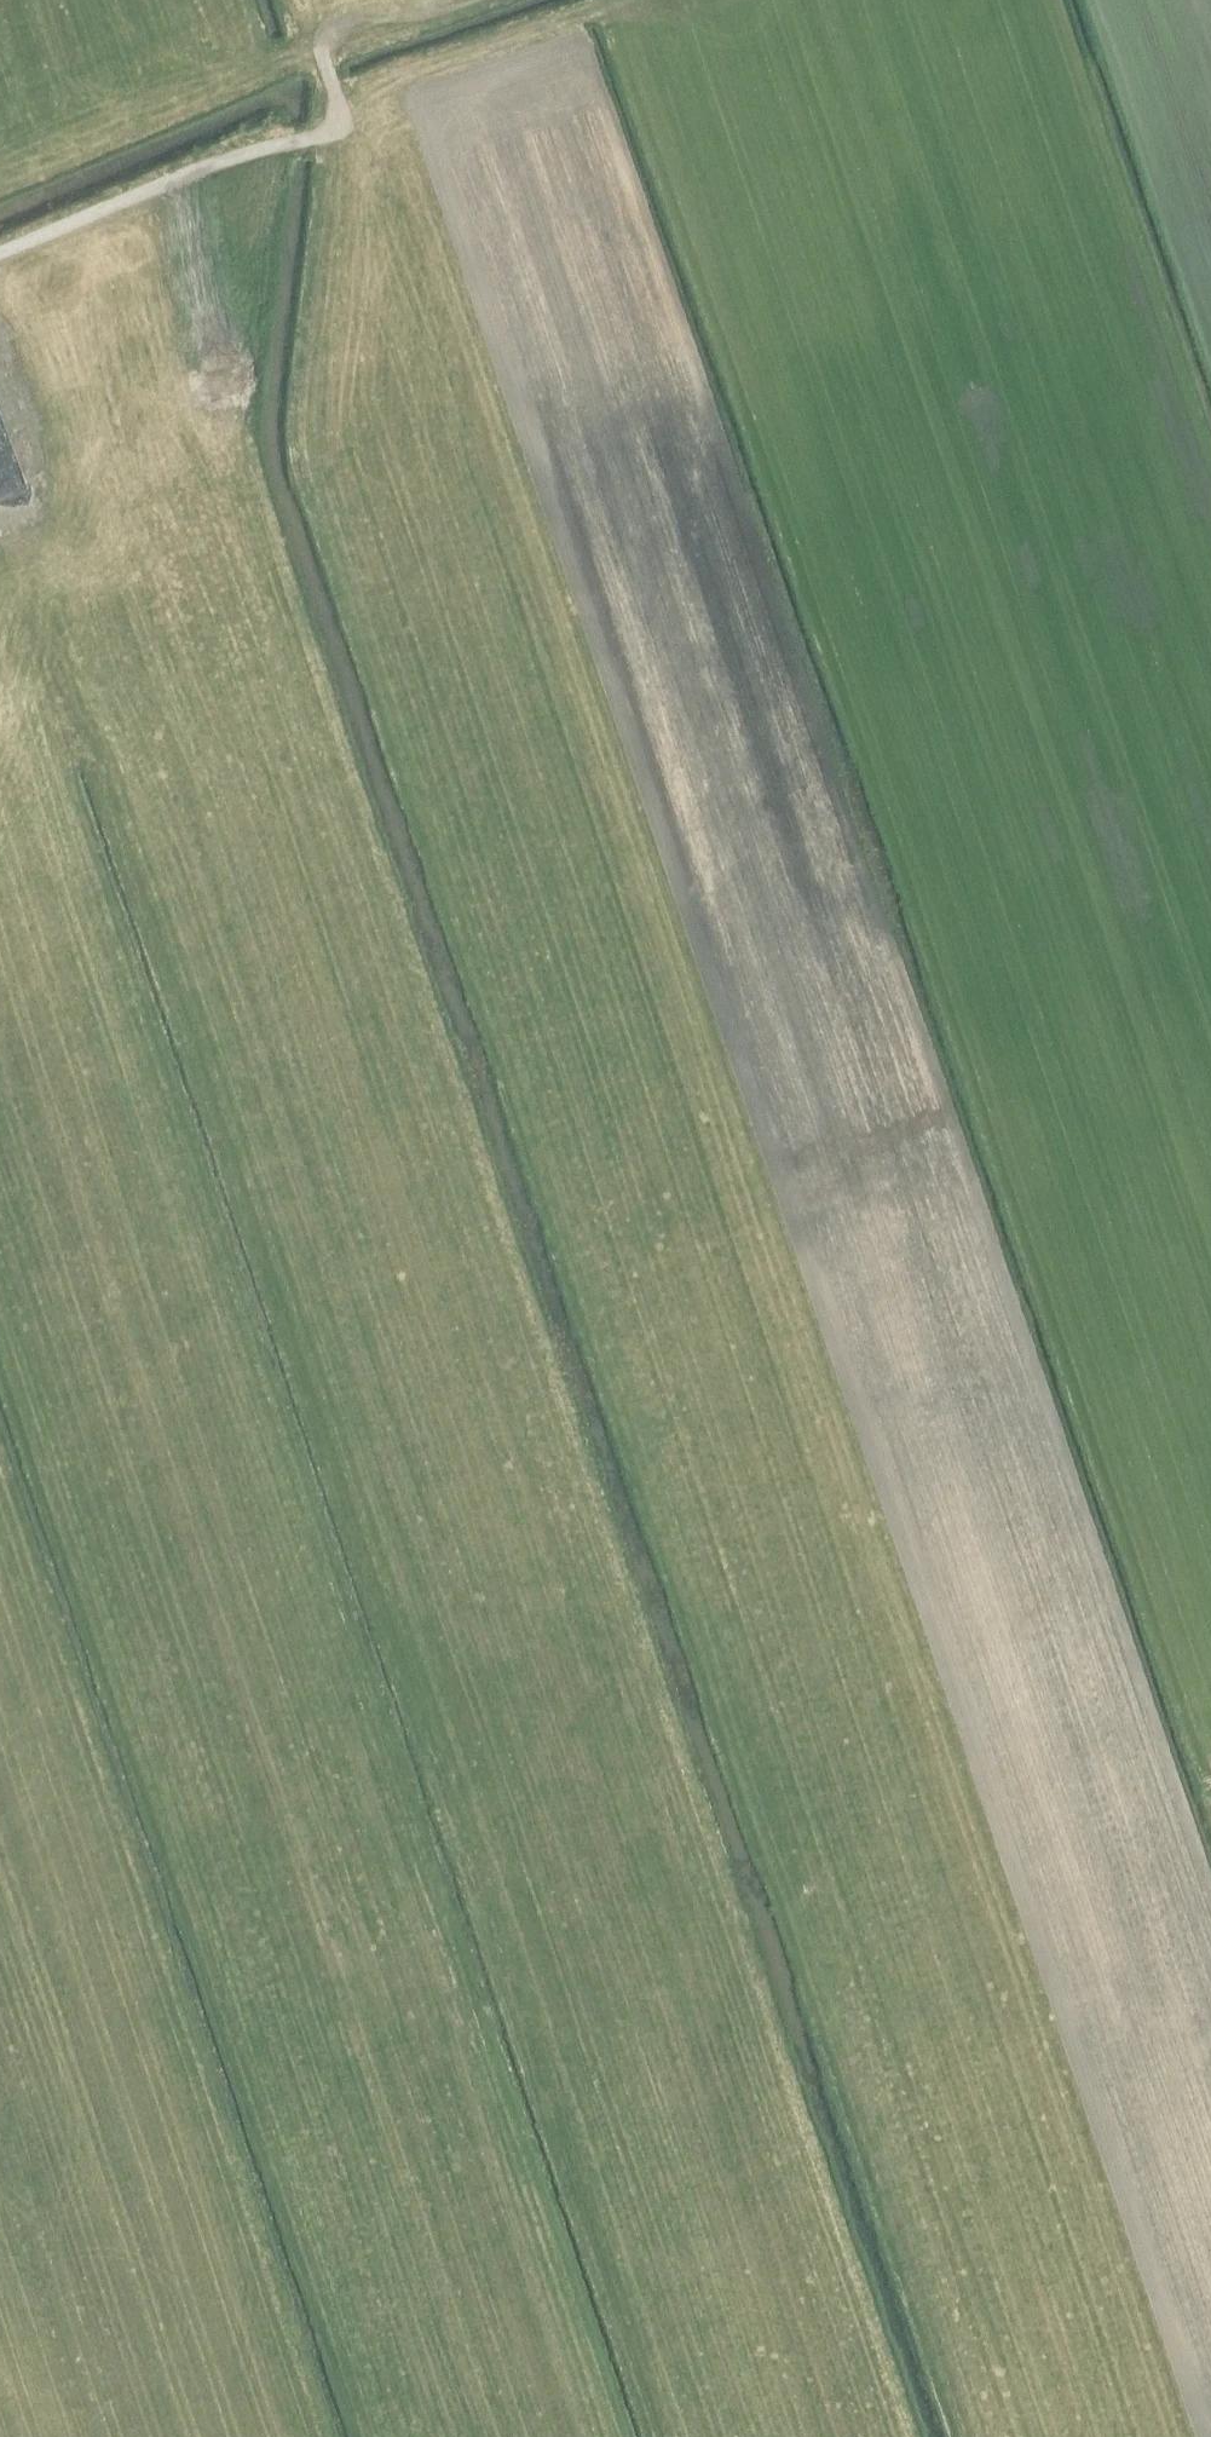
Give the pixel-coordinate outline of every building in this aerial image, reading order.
[(31,441),(0,338),(0,433),(5,449),(31,441)]
